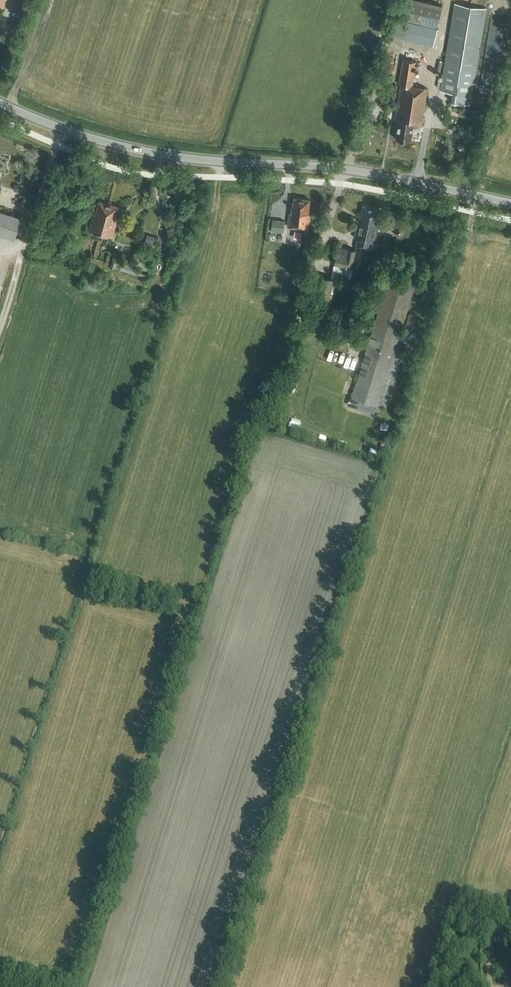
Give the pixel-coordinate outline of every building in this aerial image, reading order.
[(30,0),(18,0),(15,10),(26,13),(30,0)] [(442,5),(420,0),(401,0),(397,16),(437,26),(442,5)] [(470,105),(472,95),(486,8),(455,3),(441,90),(453,92),(451,102),(470,105)] [(433,44),(437,29),(394,18),(390,33),(433,44)] [(421,126),(427,88),(413,85),(417,62),(403,60),(399,84),(401,84),(395,125),(398,125),(396,138),(411,140),(413,125),(421,126)] [(378,94),(381,79),(373,78),(370,92),(378,94)] [(394,105),(395,94),(385,92),(384,95),(381,95),(380,103),(394,105)] [(25,182),(32,179),(28,171),(21,175),(25,182)] [(308,213),(310,199),(294,197),(293,206),(292,206),(291,213),(289,213),(288,226),(309,229),(311,213),(308,213)] [(101,233),(109,203),(99,201),(95,217),(93,216),(89,230),(101,233)] [(109,203),(101,233),(112,236),(116,223),(114,222),(118,207),(119,206),(109,203)] [(377,223),(380,209),(364,206),(361,219),(358,219),(354,237),(358,238),(356,247),(370,249),(371,241),(375,241),(379,223),(377,223)] [(15,238),(21,217),(0,210),(0,234),(15,238)] [(283,233),(285,220),(272,219),(271,231),(283,233)] [(406,228),(395,225),(392,234),(403,237),(406,228)] [(164,252),(168,240),(147,234),(143,246),(164,252)] [(345,254),(346,248),(338,246),(336,252),(345,254)] [(351,268),(355,250),(348,248),(346,256),(336,254),(334,264),(351,268)] [(138,272),(140,264),(124,259),(122,268),(138,272)] [(379,267),(368,263),(365,275),(375,278),(379,267)] [(377,405),(415,283),(390,275),(351,396),(377,405)] [(328,305),(333,278),(320,276),(315,303),(328,305)] [(410,335),(415,324),(408,322),(404,333),(410,335)]
